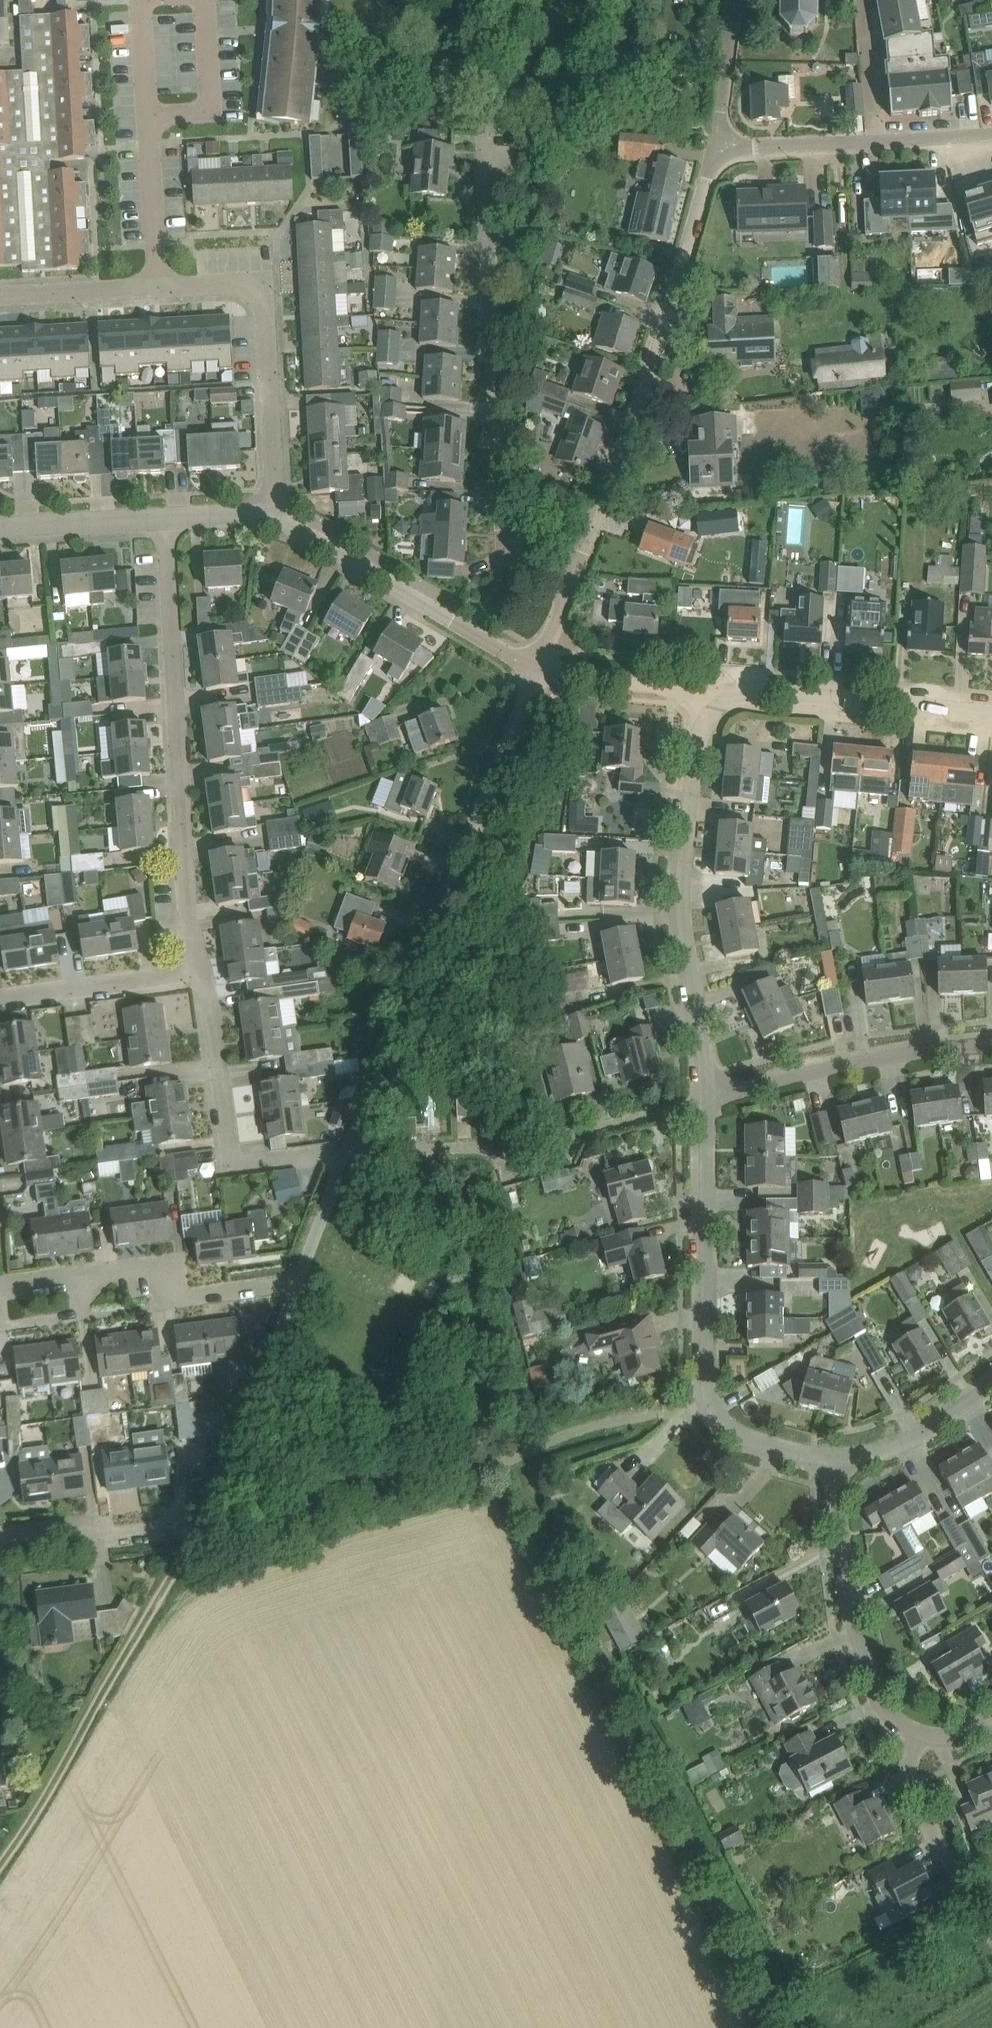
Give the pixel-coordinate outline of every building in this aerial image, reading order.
[(22,41),(90,37),(89,26),(77,27),(76,14),(35,17),(32,0),(20,0),(21,18),(22,41)] [(273,35),(264,119),(311,124),(320,40),(320,33),(321,0),(275,0),(274,21),(273,35)] [(807,33),(818,22),(819,0),(781,0),(780,22),(791,33),(807,33)] [(884,43),(885,44),(887,44),(889,66),(886,66),(887,79),(888,79),(891,116),(893,116),(892,115),(920,112),(921,115),(919,115),(920,116),(941,114),(941,113),(940,113),(939,110),(951,109),(951,111),(953,110),(949,74),(950,74),(948,61),(936,62),(933,36),(923,37),(916,2),(929,0),(878,0),(886,43),(884,43)] [(978,10),(991,6),(990,0),(976,0),(978,10)] [(968,17),(971,31),(991,27),(991,13),(968,17)] [(22,41),(24,66),(79,63),(79,51),(91,50),(90,37),(22,41)] [(971,55),(977,97),(991,95),(991,104),(991,63),(987,64),(986,56),(984,53),(971,55)] [(79,63),(24,66),(24,72),(23,72),(24,90),(93,86),(92,74),(80,75),(79,63)] [(24,96),(24,90),(23,72),(0,73),(0,98),(24,96)] [(970,72),(957,74),(960,96),(973,94),(970,72)] [(752,89),(753,121),(779,120),(779,108),(788,108),(788,100),(795,99),(794,79),(778,79),(779,88),(752,89)] [(845,84),(847,116),(864,115),(862,83),(845,84)] [(24,90),(24,96),(25,114),(82,110),(81,98),(93,98),(93,86),(24,90)] [(26,120),(25,114),(24,96),(0,98),(0,122),(26,120)] [(25,114),(26,120),(27,138),(95,134),(95,122),(83,122),(82,110),(25,114)] [(27,143),(27,138),(26,120),(0,122),(0,145),(27,143)] [(27,138),(27,143),(28,168),(50,167),(50,161),(85,159),(84,146),(96,146),(95,134),(27,138)] [(352,178),(363,177),(360,134),(349,135),(352,178)] [(310,137),(312,180),(324,180),(321,137),(310,137)] [(619,160),(641,161),(637,179),(650,182),(648,190),(644,189),(643,196),(639,195),(630,235),(669,244),(687,165),(663,160),(667,139),(620,137),(619,160)] [(219,142),(206,143),(207,155),(220,154),(219,142)] [(28,168),(27,143),(0,145),(0,170),(28,168)] [(413,194),(445,196),(447,166),(452,166),(453,149),(417,146),(413,194)] [(280,151),(281,163),(296,162),(295,151),(280,151)] [(251,156),(243,157),(244,165),(252,165),(251,156)] [(263,156),(252,156),(253,170),(259,169),(260,202),(293,200),(291,168),(263,169),(263,156)] [(220,158),(221,172),(226,171),(228,204),(260,202),(259,169),(253,170),(231,171),(230,157),(220,158)] [(198,160),(188,160),(189,174),(194,174),(195,205),(228,204),(226,171),(221,172),(198,173),(198,160)] [(28,168),(30,192),(30,199),(87,195),(86,184),(74,184),(73,172),(51,173),(50,167),(28,168)] [(30,192),(28,168),(0,170),(0,194),(30,192)] [(907,221),(907,171),(889,172),(889,178),(881,178),(882,199),(864,201),(867,236),(890,235),(890,221),(907,221)] [(925,171),(907,171),(907,221),(908,234),(927,233),(958,232),(951,205),(935,205),(934,176),(925,176),(925,171)] [(963,196),(975,236),(978,246),(991,242),(991,187),(963,196)] [(737,205),(737,211),(739,211),(739,231),(759,230),(806,229),(805,188),(773,189),(773,193),(738,194),(739,205),(737,205)] [(31,216),(30,199),(30,192),(0,194),(0,218),(31,216)] [(30,199),(31,216),(31,223),(76,220),(76,208),(88,207),(87,195),(30,199)] [(298,227),(300,259),(331,258),(331,253),(345,252),(344,230),(343,212),(318,212),(318,226),(298,227)] [(815,214),(816,247),(832,246),(831,213),(815,214)] [(32,240),(31,223),(31,216),(0,218),(0,242),(32,240)] [(31,223),(32,240),(33,247),(90,243),(89,231),(77,232),(76,220),(31,223)] [(394,237),(374,235),(372,251),(392,253),(394,237)] [(0,242),(0,267),(23,265),(23,272),(34,271),(33,247),(32,240),(0,242)] [(90,243),(33,247),(34,271),(79,269),(78,256),(90,255),(90,243)] [(419,248),(418,269),(454,271),(456,250),(419,248)] [(331,258),(300,259),(302,292),(332,290),(332,285),(347,285),(346,262),(345,252),(331,253),(331,258)] [(362,254),(350,254),(350,265),(350,266),(363,265),(362,254)] [(610,275),(606,289),(645,303),(656,270),(613,256),(607,274),(610,275)] [(839,260),(819,260),(820,288),(840,288),(839,260)] [(454,271),(418,269),(417,290),(453,292),(454,271)] [(984,272),(976,274),(979,286),(987,284),(984,272)] [(564,288),(590,297),(595,284),(562,273),(558,286),(564,288)] [(852,274),(852,289),(871,289),(871,273),(852,274)] [(398,279),(376,277),(375,292),(397,294),(398,279)] [(365,284),(347,285),(347,295),(365,294),(365,284)] [(332,290),(302,292),(303,324),(335,322),(334,318),(333,296),(347,295),(347,285),(332,285),(332,290)] [(597,299),(590,297),(564,288),(560,301),(592,311),(597,299)] [(397,294),(375,292),(374,308),(396,309),(397,294)] [(715,327),(708,328),(710,364),(730,363),(740,363),(740,366),(752,365),(752,362),(774,361),(772,324),(772,317),(736,319),(734,297),(714,298),(715,327)] [(423,302),(421,323),(457,326),(459,305),(423,302)] [(595,345),(628,356),(638,325),(604,315),(595,345)] [(230,317),(203,318),(206,363),(219,362),(220,370),(233,369),(230,317)] [(335,322),(303,324),(305,356),(337,355),(337,350),(335,328),(349,327),(348,317),(334,318),(335,322)] [(367,317),(352,318),(352,328),(368,327),(367,317)] [(203,318),(177,320),(180,372),(192,372),(192,364),(206,363),(203,318)] [(146,321),(125,323),(128,375),(140,374),(140,366),(154,366),(151,320),(146,321)] [(156,320),(151,320),(154,366),(168,365),(168,373),(180,372),(177,320),(156,321),(156,320)] [(125,323),(98,324),(101,369),(116,368),(116,376),(128,375),(125,323)] [(457,326),(421,323),(419,344),(456,347),(457,326)] [(88,325),(61,326),(64,379),(76,378),(76,370),(91,369),(88,325)] [(41,327),(35,327),(38,372),(52,371),(52,379),(64,379),(61,326),(41,328),(41,327)] [(30,328),(9,329),(12,382),(24,381),(24,373),(38,372),(35,327),(30,327),(30,328)] [(0,330),(0,376),(0,382),(12,382),(9,329),(0,330)] [(401,333),(379,331),(378,347),(400,349),(401,333)] [(819,357),(822,382),(885,377),(884,352),(867,353),(866,340),(852,341),(853,354),(819,357)] [(400,349),(378,347),(376,362),(399,366),(400,349)] [(337,355),(305,356),(307,389),(338,387),(337,360),(351,359),(351,349),(337,350),(337,355)] [(426,357),(425,378),(460,380),(462,359),(426,357)] [(573,393),(611,406),(624,370),(586,357),(573,393)] [(931,359),(932,378),(958,377),(957,358),(931,359)] [(535,370),(528,390),(566,403),(570,391),(546,382),(548,374),(535,370)] [(226,372),(222,376),(222,382),(233,381),(233,371),(226,372)] [(377,372),(359,373),(360,390),(378,389),(377,372)] [(191,374),(180,374),(181,386),(192,385),(191,374)] [(178,375),(168,375),(169,385),(179,384),(178,375)] [(949,380),(951,403),(983,399),(980,377),(949,380)] [(460,380),(425,378),(423,399),(459,401),(460,380)] [(128,379),(117,380),(117,389),(128,389),(128,379)] [(65,392),(76,392),(75,384),(64,385),(65,392)] [(12,385),(12,393),(12,394),(22,394),(21,385),(12,385)] [(211,401),(212,404),(238,402),(237,388),(211,390),(211,401)] [(402,406),(402,390),(380,388),(380,396),(380,403),(380,404),(402,406)] [(566,403),(528,390),(527,411),(541,416),(543,410),(565,418),(570,404),(566,403)] [(135,394),(119,395),(120,408),(136,407),(135,394)] [(332,407),(307,408),(309,437),(346,434),(346,438),(356,437),(355,427),(357,427),(356,394),(331,395),(332,407)] [(380,396),(373,396),(375,435),(381,435),(380,418),(380,404),(380,403),(380,396)] [(58,398),(38,400),(39,410),(59,408),(58,398)] [(253,402),(242,402),(242,413),(253,413),(253,402)] [(879,402),(862,402),(862,414),(879,413),(879,402)] [(409,407),(383,405),(382,418),(408,420),(409,407)] [(557,459),(589,470),(604,428),(572,417),(557,459)] [(690,446),(692,486),(733,484),(731,445),(735,445),(734,418),(702,419),(703,446),(690,446)] [(423,449),(455,452),(464,452),(466,422),(425,420),(423,449)] [(189,423),(175,423),(175,431),(177,464),(189,463),(189,471),(216,470),(214,437),(200,437),(199,430),(190,430),(189,423)] [(238,424),(213,425),(214,437),(216,470),(241,468),(240,451),(246,450),(245,429),(245,425),(238,425),(238,424)] [(122,425),(99,426),(102,468),(113,467),(113,478),(117,481),(124,481),(127,478),(127,474),(139,474),(137,441),(123,441),(122,425)] [(77,444),(62,444),(64,478),(72,477),(72,481),(75,484),(81,483),(85,481),(85,477),(90,476),(89,469),(102,468),(99,426),(88,427),(88,432),(76,432),(77,444)] [(137,441),(139,474),(165,472),(165,465),(177,464),(175,431),(152,432),(152,426),(136,426),(137,441)] [(46,434),(23,435),(26,472),(37,472),(38,479),(64,478),(62,444),(61,429),(46,430),(46,434)] [(0,448),(0,481),(14,481),(13,473),(26,472),(23,435),(1,437),(2,448),(0,448)] [(309,437),(310,465),(347,465),(363,464),(362,453),(347,454),(346,438),(346,435),(309,437)] [(390,438),(382,439),(383,447),(391,446),(390,438)] [(383,447),(382,447),(384,462),(384,464),(392,463),(391,446),(383,447)] [(464,452),(455,452),(423,449),(421,480),(461,482),(464,452)] [(541,464),(528,462),(527,475),(540,477),(541,464)] [(347,465),(310,465),(312,493),(336,492),(336,503),(365,502),(364,476),(348,477),(347,465)] [(385,490),(409,492),(410,476),(385,475),(385,490)] [(368,479),(369,503),(385,502),(384,478),(368,479)] [(422,515),(422,526),(466,530),(468,507),(457,506),(458,494),(431,492),(431,505),(439,506),(438,516),(422,515)] [(372,519),(381,520),(382,506),(372,506),(372,519)] [(696,515),(699,538),(739,533),(736,510),(696,515)] [(466,530),(422,526),(421,536),(437,537),(435,562),(429,561),(428,577),(455,578),(456,565),(464,565),(466,530)] [(676,538),(677,536),(650,526),(641,550),(669,560),(685,566),(693,544),(676,538)] [(750,583),(764,584),(767,543),(753,542),(750,583)] [(960,593),(984,594),(986,546),(964,545),(960,593)] [(206,556),(208,589),(242,587),(240,553),(206,556)] [(929,567),(928,575),(944,576),(943,584),(958,585),(959,569),(951,569),(952,557),(936,556),(936,568),(929,567)] [(113,559),(88,562),(92,605),(106,604),(104,593),(116,592),(113,559)] [(88,562),(62,564),(65,597),(69,596),(70,606),(91,604),(88,562)] [(821,562),(819,593),(837,594),(837,591),(838,567),(838,563),(821,562)] [(30,564),(5,566),(8,599),(33,597),(30,564)] [(8,599),(5,566),(0,567),(0,600),(8,599)] [(837,591),(862,592),(863,569),(838,567),(837,591)] [(317,584),(285,572),(272,603),(288,610),(280,630),(291,634),(281,650),(293,657),(308,632),(298,626),(302,616),(304,616),(317,584)] [(643,609),(628,608),(629,602),(611,600),(609,622),(625,624),(625,632),(657,635),(659,611),(661,583),(629,580),(628,594),(644,596),(643,609)] [(679,589),(678,609),(692,609),(693,589),(679,589)] [(720,592),(719,612),(730,613),(730,621),(725,620),(724,634),(729,634),(729,640),(757,641),(760,594),(720,592)] [(326,624),(355,641),(373,613),(344,595),(326,624)] [(197,599),(199,629),(214,628),(212,598),(197,599)] [(795,611),(781,610),(781,624),(785,624),(784,642),(822,645),(824,600),(798,598),(797,613),(795,613),(795,611)] [(849,600),(846,646),(883,649),(885,603),(849,600)] [(909,625),(907,650),(945,653),(946,627),(943,627),(944,605),(914,603),(912,625),(909,625)] [(969,654),(991,656),(991,612),(977,611),(976,624),(971,624),(969,654)] [(227,635),(199,639),(203,664),(234,660),(232,645),(269,640),(246,622),(226,625),(227,635)] [(376,654),(405,671),(422,643),(393,625),(376,654)] [(108,631),(94,632),(94,641),(121,638),(120,629),(108,631)] [(11,631),(0,632),(0,650),(13,649),(12,640),(11,631)] [(94,632),(69,634),(70,643),(86,642),(94,641),(94,632)] [(283,645),(286,637),(273,632),(270,640),(283,645)] [(308,632),(293,657),(305,665),(321,639),(308,632)] [(884,634),(884,642),(893,642),(893,634),(884,634)] [(38,637),(12,640),(13,649),(39,646),(38,637)] [(621,642),(611,641),(610,649),(620,651),(621,642)] [(60,660),(60,661),(69,660),(88,658),(86,642),(70,643),(58,644),(60,656),(60,660)] [(109,652),(111,678),(144,674),(141,649),(109,652)] [(374,662),(362,655),(338,695),(350,702),(374,662)] [(50,657),(53,684),(60,684),(57,657),(50,657)] [(234,660),(203,664),(206,690),(238,686),(238,685),(250,683),(249,673),(236,675),(234,660)] [(11,688),(9,662),(0,662),(0,688),(11,688)] [(144,674),(111,678),(98,679),(100,703),(113,702),(113,703),(146,700),(144,674)] [(255,679),(257,693),(289,689),(287,674),(255,679)] [(62,707),(65,707),(64,704),(73,703),(71,682),(60,684),(62,707)] [(60,684),(53,684),(55,708),(62,707),(60,684)] [(0,688),(0,726),(24,724),(23,711),(14,712),(11,688),(0,688)] [(297,688),(289,689),(291,701),(299,700),(297,688)] [(289,689),(257,693),(259,708),(291,704),(291,701),(289,689)] [(92,701),(73,703),(64,704),(65,707),(65,719),(94,716),(92,701)] [(235,707),(203,711),(207,737),(239,733),(259,729),(257,715),(248,716),(247,706),(235,708),(235,707)] [(405,725),(416,754),(455,740),(445,710),(405,725)] [(393,716),(365,725),(372,748),(400,739),(393,716)] [(15,762),(28,761),(24,724),(0,726),(0,764),(15,762)] [(113,727),(115,753),(148,751),(146,724),(113,727)] [(328,738),(325,724),(310,727),(313,741),(328,738)] [(641,779),(642,759),(637,759),(639,732),(607,729),(603,767),(622,769),(620,792),(643,794),(644,779),(641,779)] [(74,730),(62,732),(64,758),(77,757),(74,730)] [(54,732),(57,759),(64,758),(62,732),(54,732)] [(239,733),(207,737),(210,762),(242,758),(242,757),(254,755),(253,745),(240,746),(239,733)] [(270,748),(258,750),(260,765),(281,762),(280,754),(292,751),(292,750),(301,748),(299,742),(270,746),(270,748)] [(794,744),(792,757),(811,759),(810,775),(819,775),(822,747),(794,744)] [(830,791),(859,794),(863,750),(834,747),(832,774),(830,791)] [(728,749),(726,775),(770,779),(771,779),(774,754),(728,749)] [(863,750),(859,794),(889,796),(890,780),(891,780),(893,753),(863,750)] [(148,751),(115,753),(116,761),(103,762),(105,780),(118,779),(118,778),(150,775),(148,751)] [(911,783),(909,800),(941,803),(943,786),(946,758),(913,755),(911,783)] [(77,757),(64,758),(66,781),(68,781),(76,780),(79,780),(77,757)] [(64,758),(57,759),(59,782),(66,781),(64,758)] [(943,786),(941,803),(973,806),(975,789),(976,789),(978,761),(946,758),(943,786)] [(0,764),(0,789),(17,787),(15,762),(0,764)] [(281,762),(253,766),(255,781),(283,777),(281,762)] [(381,778),(372,804),(401,815),(403,809),(426,818),(438,788),(398,774),(394,784),(381,778)] [(758,778),(726,775),(723,800),(767,804),(770,779),(758,778)] [(207,783),(211,809),(242,804),(240,789),(252,787),(251,779),(238,780),(238,779),(207,783)] [(76,780),(68,781),(69,792),(77,791),(76,780)] [(809,782),(807,808),(815,809),(816,809),(819,783),(809,782)] [(116,802),(118,827),(152,824),(150,799),(116,802)] [(816,828),(830,829),(833,801),(819,800),(816,828)] [(242,804),(211,809),(214,834),(246,830),(246,828),(258,826),(257,817),(244,819),(242,804)] [(77,805),(67,806),(69,832),(80,831),(77,805)] [(52,808),(54,833),(59,833),(69,832),(67,806),(52,808)] [(317,806),(303,811),(310,831),(324,826),(317,806)] [(917,811),(898,809),(898,810),(895,835),(895,839),(914,841),(917,811)] [(19,836),(17,811),(0,813),(0,838),(19,836)] [(968,838),(979,839),(981,818),(970,817),(968,838)] [(594,819),(570,818),(569,832),(593,834),(594,819)] [(268,822),(269,836),(300,832),(299,819),(268,822)] [(791,819),(789,832),(813,834),(814,821),(802,820),(791,819)] [(981,851),(991,852),(991,820),(984,819),(981,851)] [(152,824),(118,827),(121,853),(154,850),(152,824)] [(718,850),(751,853),(766,854),(768,840),(753,839),(754,827),(721,824),(718,850)] [(80,831),(69,832),(72,857),(73,857),(82,856),(80,831)] [(69,832),(59,833),(62,858),(72,857),(69,832)] [(300,832),(269,836),(271,852),(302,849),(300,832)] [(367,854),(375,857),(366,879),(395,890),(400,876),(404,877),(410,860),(403,858),(408,845),(375,833),(367,854)] [(0,838),(0,864),(22,862),(19,836),(0,838)] [(552,852),(574,853),(575,837),(545,836),(544,848),(552,852)] [(322,841),(309,839),(307,850),(320,852),(322,841)] [(874,842),(872,863),(889,864),(890,844),(874,842)] [(211,855),(215,882),(259,875),(257,860),(256,860),(254,850),(243,851),(243,850),(211,855)] [(751,853),(718,850),(716,874),(749,878),(751,853)] [(635,855),(589,853),(588,879),(634,881),(635,855)] [(82,856),(73,857),(75,873),(105,870),(104,854),(82,856)] [(800,857),(798,883),(809,884),(811,858),(800,857)] [(148,879),(141,867),(131,873),(139,885),(148,879)] [(75,873),(59,874),(63,905),(78,903),(75,873)] [(63,905),(59,874),(45,876),(48,908),(63,905)] [(259,875),(215,882),(218,906),(249,902),(251,912),(267,909),(278,908),(285,907),(290,894),(262,898),(259,875)] [(20,894),(19,878),(0,880),(0,896),(20,894)] [(634,881),(588,879),(587,903),(600,904),(601,904),(633,906),(634,881)] [(810,892),(814,916),(825,914),(823,903),(821,890),(812,891),(810,892)] [(334,928),(351,934),(349,939),(376,950),(385,926),(371,920),(376,905),(347,894),(334,928)] [(129,909),(105,913),(111,955),(138,951),(133,922),(146,920),(142,895),(127,897),(129,909)] [(529,912),(526,926),(558,923),(557,904),(541,905),(541,901),(532,899),(532,900),(529,912)] [(717,907),(722,932),(754,926),(750,901),(717,907)] [(278,908),(267,909),(269,922),(280,921),(278,908)] [(111,955),(105,913),(79,917),(81,930),(80,930),(85,959),(111,955)] [(26,926),(24,914),(0,917),(0,919),(2,929),(0,930),(2,942),(1,942),(6,971),(32,967),(28,938),(26,926)] [(825,914),(814,916),(818,937),(829,935),(829,933),(827,923),(825,914)] [(288,931),(310,941),(317,925),(294,916),(288,931)] [(905,938),(907,960),(922,958),(920,937),(927,936),(925,919),(905,922),(907,938),(905,938)] [(51,921),(26,926),(28,938),(32,967),(59,963),(54,934),(53,934),(51,921)] [(837,921),(827,923),(829,933),(839,931),(837,921)] [(222,927),(226,956),(262,951),(258,922),(222,927)] [(558,923),(526,926),(529,942),(538,941),(559,940),(558,923)] [(754,926),(722,932),(726,957),(759,951),(754,926)] [(602,936),(607,961),(639,955),(634,929),(602,936)] [(842,949),(839,931),(829,933),(829,935),(832,950),(842,949)] [(963,951),(972,951),(971,937),(962,938),(963,951)] [(262,951),(226,956),(230,984),(249,981),(251,993),(335,981),(332,961),(305,948),(307,971),(286,974),(280,975),(276,949),(262,951)] [(834,962),(832,951),(821,953),(823,963),(834,962)] [(639,955),(607,961),(612,986),(644,980),(639,955)] [(891,1002),(886,968),(884,956),(862,959),(863,971),(867,1005),(891,1002)] [(986,959),(962,960),(963,995),(987,994),(986,959)] [(963,995),(962,960),(939,961),(940,995),(963,995)] [(909,964),(886,968),(891,1002),(914,999),(909,964)] [(750,990),(743,993),(749,1008),(744,1010),(748,1019),(749,1019),(753,1017),(792,1000),(793,999),(787,985),(777,990),(773,980),(779,977),(773,967),(743,974),(750,990)] [(826,980),(828,990),(831,989),(838,988),(837,978),(826,980)] [(259,1003),(241,1005),(245,1034),(282,1029),(278,1003),(335,995),(333,981),(257,992),(259,1003)] [(828,990),(821,991),(826,1018),(843,1014),(838,988),(831,989),(828,990)] [(643,999),(646,1011),(659,1007),(656,995),(643,999)] [(792,1000),(753,1017),(754,1017),(764,1040),(794,1026),(790,1019),(803,1013),(796,998),(794,999),(793,999),(792,1000)] [(125,1011),(128,1040),(165,1035),(161,1006),(125,1011)] [(568,1018),(574,1042),(591,1037),(585,1014),(568,1018)] [(92,1015),(79,1017),(83,1046),(96,1044),(92,1015)] [(83,1046),(79,1017),(67,1019),(71,1048),(83,1046)] [(355,1023),(357,1036),(370,1035),(370,1029),(379,1028),(378,1020),(355,1023)] [(37,1052),(33,1024),(0,1028),(0,1057),(37,1052)] [(618,1055),(601,1059),(606,1077),(622,1072),(625,1083),(659,1074),(650,1041),(655,1039),(652,1027),(629,1032),(633,1046),(616,1050),(618,1055)] [(282,1029),(245,1034),(249,1062),(285,1057),(282,1029)] [(165,1035),(128,1040),(132,1068),(169,1063),(165,1035)] [(83,1046),(71,1048),(74,1070),(86,1068),(84,1057),(83,1046)] [(581,1047),(544,1056),(555,1101),(593,1092),(581,1047)] [(292,1068),(306,1066),(333,1062),(331,1049),(290,1054),(292,1068)] [(0,1057),(0,1058),(4,1085),(40,1080),(37,1052),(0,1057)] [(359,1059),(333,1062),(335,1074),(361,1072),(359,1059)] [(333,1062),(306,1066),(308,1078),(319,1077),(335,1074),(333,1062)] [(116,1070),(87,1073),(87,1085),(117,1081),(116,1070)] [(87,1073),(58,1077),(60,1090),(87,1085),(87,1073)] [(260,1084),(264,1112),(300,1107),(310,1106),(309,1099),(306,1096),(303,1094),(299,1095),(296,1079),(260,1084)] [(463,1080),(453,1080),(454,1104),(464,1104),(463,1080)] [(117,1081),(87,1085),(89,1097),(119,1094),(117,1081)] [(984,1083),(986,1118),(991,1118),(991,1082),(984,1083)] [(146,1089),(150,1117),(188,1112),(184,1084),(146,1089)] [(87,1085),(60,1090),(61,1101),(81,1098),(89,1097),(87,1085)] [(343,1091),(339,1101),(353,1100),(357,1088),(351,1087),(346,1089),(343,1091)] [(957,1087),(934,1090),(939,1125),(962,1122),(957,1087)] [(939,1125),(934,1090),(911,1094),(916,1129),(939,1125)] [(89,1097),(81,1098),(85,1126),(92,1125),(89,1097)] [(884,1099),(861,1105),(869,1139),(892,1134),(884,1099)] [(331,1125),(344,1129),(354,1100),(353,1100),(339,1101),(331,1125)] [(1,1109),(4,1137),(41,1132),(37,1104),(1,1109)] [(869,1139),(861,1105),(838,1110),(846,1145),(869,1139)] [(264,1112),(267,1140),(304,1135),(300,1107),(264,1112)] [(98,1165),(120,1162),(134,1160),(161,1156),(163,1156),(161,1144),(192,1140),(188,1112),(150,1117),(134,1120),(136,1133),(152,1131),(154,1145),(139,1147),(138,1144),(107,1148),(108,1150),(96,1151),(98,1165)] [(811,1117),(819,1146),(834,1142),(826,1113),(811,1117)] [(404,1120),(405,1140),(417,1139),(416,1119),(404,1120)] [(747,1127),(747,1158),(784,1157),(784,1127),(747,1127)] [(41,1132),(4,1137),(8,1165),(24,1163),(25,1174),(61,1169),(59,1156),(44,1158),(41,1132)] [(834,1142),(819,1146),(822,1158),(839,1157),(834,1142)] [(987,1144),(975,1145),(977,1162),(989,1161),(987,1144)] [(968,1163),(977,1162),(975,1145),(966,1146),(968,1163)] [(176,1183),(178,1191),(190,1190),(188,1172),(199,1170),(196,1152),(172,1155),(176,1183)] [(907,1156),(911,1172),(922,1170),(919,1153),(907,1156)] [(172,1155),(163,1156),(161,1156),(165,1184),(176,1183),(172,1155)] [(898,1157),(904,1185),(914,1183),(911,1172),(907,1156),(898,1157)] [(747,1158),(747,1187),(784,1187),(784,1157),(747,1158)] [(134,1160),(120,1162),(123,1184),(137,1182),(134,1160)] [(645,1219),(640,1197),(655,1193),(647,1163),(604,1174),(613,1206),(615,1206),(621,1226),(645,1219)] [(968,1168),(964,1173),(965,1179),(970,1182),(976,1181),(979,1177),(978,1171),(973,1167),(968,1168)] [(88,1169),(79,1175),(85,1185),(94,1179),(88,1169)] [(842,1171),(846,1187),(846,1188),(856,1185),(852,1169),(842,1171)] [(54,1171),(40,1172),(25,1174),(27,1187),(56,1183),(54,1171)] [(552,1174),(541,1178),(546,1194),(557,1191),(552,1174)] [(278,1182),(283,1203),(304,1198),(299,1177),(278,1182)] [(96,1183),(83,1185),(85,1196),(98,1194),(96,1183)] [(798,1200),(837,1200),(849,1200),(846,1188),(846,1187),(827,1187),(827,1185),(798,1185),(798,1200)] [(837,1200),(798,1200),(798,1214),(828,1213),(828,1210),(837,1210),(837,1200)] [(168,1204),(140,1208),(145,1244),(172,1241),(168,1204)] [(145,1244),(140,1208),(111,1212),(116,1248),(145,1244)] [(249,1221),(222,1225),(227,1262),(255,1258),(253,1242),(270,1240),(265,1211),(248,1213),(249,1221)] [(747,1212),(748,1240),(785,1239),(799,1239),(799,1224),(789,1224),(789,1211),(747,1212)] [(227,1262),(222,1225),(221,1212),(181,1218),(184,1236),(195,1235),(199,1265),(227,1262)] [(88,1215),(61,1218),(66,1255),(93,1251),(88,1215)] [(66,1255),(61,1218),(32,1222),(37,1259),(66,1255)] [(608,1267),(630,1261),(636,1283),(665,1275),(655,1240),(645,1243),(642,1229),(601,1240),(608,1267)] [(981,1263),(991,1257),(991,1254),(978,1230),(966,1237),(981,1263)] [(748,1240),(748,1267),(789,1267),(789,1254),(785,1254),(785,1239),(748,1240)] [(943,1250),(957,1275),(970,1267),(955,1243),(943,1250)] [(23,1260),(11,1261),(12,1270),(23,1269),(23,1260)] [(798,1265),(798,1280),(826,1279),(826,1265),(798,1265)] [(923,1272),(919,1266),(914,1265),(909,1268),(907,1275),(910,1281),(915,1282),(920,1279),(923,1272)] [(890,1281),(904,1305),(917,1298),(902,1274),(890,1281)] [(850,1280),(820,1281),(820,1293),(838,1293),(838,1308),(851,1301),(850,1293),(850,1280)] [(945,1314),(961,1342),(989,1326),(965,1284),(952,1291),(960,1305),(945,1314)] [(748,1296),(748,1321),(783,1321),(783,1296),(748,1296)] [(519,1304),(524,1325),(519,1326),(522,1340),(546,1334),(544,1328),(549,1327),(546,1317),(535,1320),(530,1301),(519,1304)] [(829,1319),(825,1322),(832,1334),(858,1318),(851,1306),(829,1319)] [(654,1353),(659,1352),(649,1316),(585,1334),(591,1355),(613,1348),(617,1363),(622,1361),(628,1381),(659,1372),(654,1353)] [(858,1318),(832,1334),(839,1345),(854,1337),(865,1330),(858,1318)] [(894,1348),(911,1377),(939,1360),(915,1319),(902,1327),(909,1339),(894,1348)] [(236,1320),(206,1324),(211,1362),(241,1358),(236,1320)] [(796,1320),(783,1321),(748,1321),(748,1343),(783,1343),(783,1336),(795,1336),(796,1320)] [(211,1362),(206,1324),(176,1329),(181,1366),(211,1362)] [(157,1331),(127,1335),(132,1373),(149,1370),(154,1408),(176,1405),(173,1376),(170,1359),(161,1360),(157,1331)] [(855,1341),(875,1374),(887,1367),(867,1334),(855,1341)] [(132,1373),(127,1335),(97,1339),(102,1377),(132,1373)] [(45,1346),(50,1384),(80,1379),(75,1342),(45,1346)] [(15,1350),(20,1388),(50,1384),(45,1346),(15,1350)] [(798,1376),(783,1386),(794,1404),(797,1402),(799,1403),(799,1405),(821,1411),(833,1363),(815,1359),(811,1361),(808,1372),(805,1383),(802,1383),(798,1376)] [(833,1363),(821,1411),(844,1417),(857,1370),(833,1363)] [(763,1390),(779,1380),(773,1369),(756,1378),(763,1390)] [(186,1375),(173,1376),(176,1405),(189,1403),(186,1375)] [(109,1390),(94,1392),(96,1406),(97,1416),(112,1414),(109,1390)] [(84,1417),(87,1417),(97,1416),(96,1406),(94,1392),(81,1394),(84,1417)] [(8,1427),(14,1426),(21,1426),(20,1397),(6,1397),(7,1402),(8,1427)] [(222,1399),(189,1403),(191,1416),(223,1412),(222,1399)] [(189,1403),(176,1405),(180,1430),(179,1441),(221,1435),(226,1426),(223,1412),(191,1416),(189,1403)] [(97,1416),(87,1417),(89,1429),(113,1425),(112,1414),(97,1416)] [(84,1417),(73,1419),(77,1448),(91,1446),(89,1429),(87,1417),(84,1417)] [(14,1426),(8,1427),(10,1456),(23,1456),(23,1451),(21,1426),(14,1426)] [(164,1445),(134,1449),(139,1487),(169,1483),(164,1445)] [(959,1457),(983,1499),(991,1494),(991,1468),(979,1445),(959,1457)] [(139,1487),(134,1449),(104,1453),(109,1491),(139,1487)] [(36,1450),(23,1451),(24,1464),(20,1465),(25,1502),(55,1498),(50,1461),(38,1462),(36,1450)] [(80,1457),(50,1461),(55,1498),(86,1494),(80,1457)] [(983,1499),(959,1457),(939,1469),(963,1511),(983,1499)] [(622,1514),(650,1540),(683,1505),(654,1478),(641,1492),(618,1472),(600,1492),(615,1505),(618,1502),(626,1509),(622,1514)] [(914,1483),(893,1495),(911,1526),(912,1525),(932,1514),(914,1483)] [(893,1495),(864,1512),(873,1528),(882,1522),(891,1537),(894,1535),(909,1561),(926,1551),(911,1526),(893,1495)] [(707,1558),(719,1545),(743,1567),(764,1545),(734,1516),(723,1528),(713,1518),(690,1543),(707,1558)] [(940,1524),(955,1550),(967,1543),(952,1517),(940,1524)] [(952,1517),(967,1543),(977,1560),(979,1563),(991,1556),(985,1547),(970,1520),(958,1527),(952,1517)] [(967,1543),(955,1550),(965,1567),(977,1560),(967,1543)] [(933,1563),(931,1564),(941,1580),(942,1583),(966,1568),(965,1567),(955,1550),(933,1563)] [(933,1563),(926,1551),(909,1561),(894,1570),(902,1582),(931,1564),(933,1563)] [(930,1585),(896,1604),(911,1630),(945,1610),(938,1598),(948,1593),(942,1583),(941,1580),(931,1587),(930,1585)] [(746,1605),(762,1634),(800,1613),(785,1584),(746,1605)] [(72,1623),(96,1619),(95,1613),(92,1586),(38,1593),(42,1624),(40,1624),(43,1646),(75,1642),(72,1623)] [(118,1610),(103,1612),(107,1638),(121,1636),(139,1605),(125,1597),(118,1610)] [(608,1630),(610,1634),(637,1627),(632,1608),(606,1615),(604,1615),(608,1630)] [(933,1667),(949,1693),(988,1670),(976,1650),(985,1645),(974,1627),(946,1643),(953,1655),(933,1667)] [(751,1679),(775,1725),(786,1720),(799,1712),(816,1703),(798,1669),(775,1682),(769,1670),(751,1679)] [(681,1710),(686,1721),(696,1716),(694,1711),(712,1703),(708,1696),(681,1710)] [(811,1733),(785,1747),(792,1760),(791,1761),(792,1761),(782,1767),(779,1776),(786,1789),(794,1792),(804,1786),(811,1798),(833,1786),(831,1781),(851,1770),(834,1738),(818,1746),(811,1733)] [(972,1830),(991,1821),(991,1775),(968,1786),(975,1803),(962,1808),(972,1830)] [(847,1829),(855,1824),(867,1846),(875,1842),(893,1833),(876,1800),(866,1805),(860,1793),(842,1802),(835,1806),(847,1829)] [(716,1837),(725,1853),(744,1843),(735,1827),(716,1837)] [(891,1862),(869,1874),(881,1896),(875,1899),(882,1913),(886,1911),(899,1904),(905,1916),(937,1899),(919,1864),(898,1875),(891,1862)] [(775,1882),(782,1894),(793,1888),(786,1875),(775,1882)]
